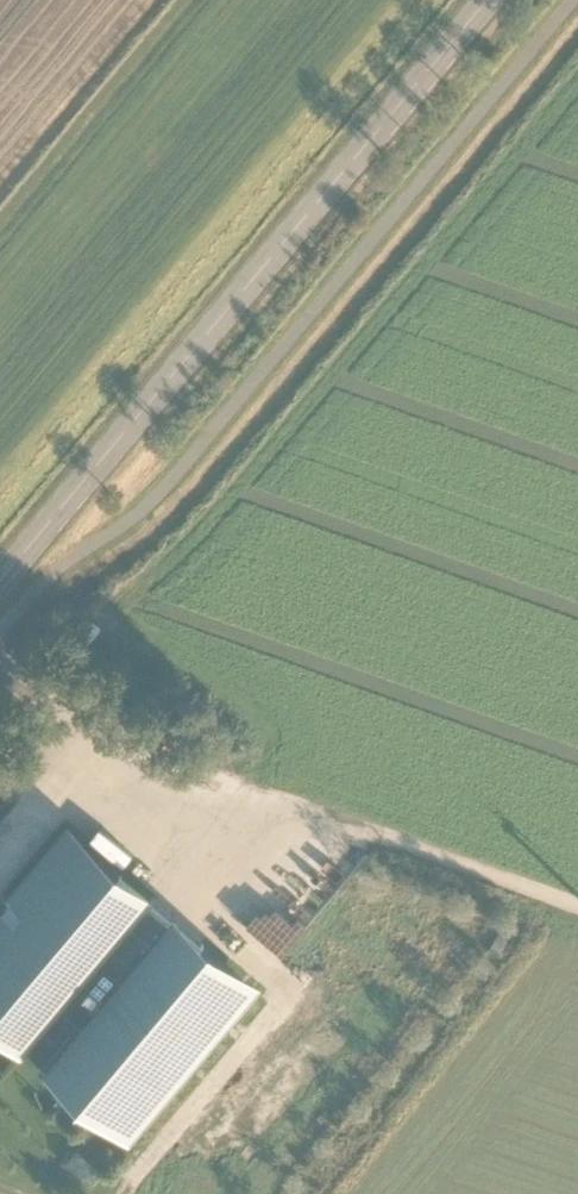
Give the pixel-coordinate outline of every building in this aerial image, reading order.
[(131,1135),(132,1134),(118,1122),(170,1060),(184,1072),(254,989),(156,907),(74,838),(68,833),(0,915),(0,1025),(131,1135)]
